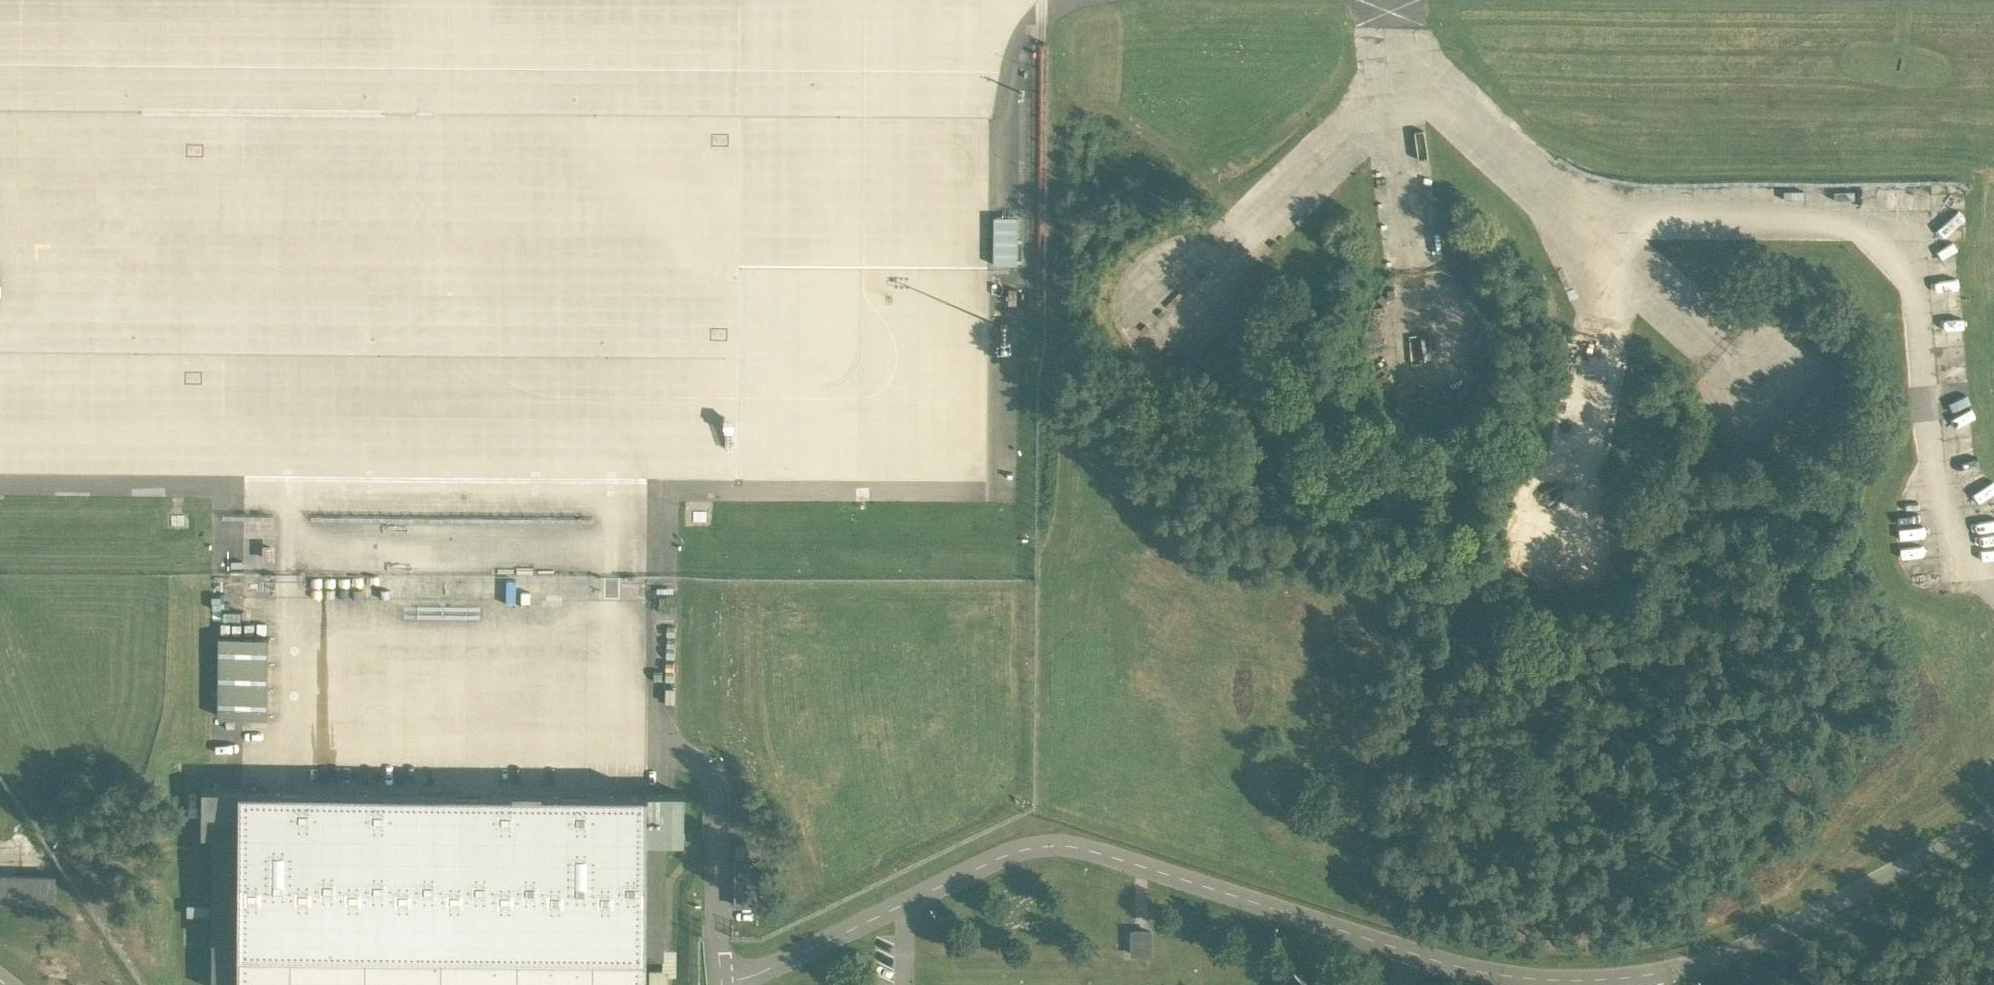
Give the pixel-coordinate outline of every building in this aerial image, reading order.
[(1000,262),(1023,263),(1024,215),(1001,215),(1000,262)] [(260,640),(213,640),(214,721),(261,720),(260,640)] [(239,791),(202,791),(202,837),(213,837),(213,984),(239,984),(239,791)] [(239,791),(239,984),(644,984),(644,960),(645,842),(645,792),(239,791)] [(683,792),(645,792),(645,842),(664,843),(683,843),(683,792)] [(664,843),(645,842),(644,960),(664,960),(664,843)] [(734,860),(734,905),(753,905),(753,860),(734,860)] [(0,874),(0,902),(53,904),(54,876),(0,874)] [(1151,929),(1130,929),(1130,955),(1151,954),(1151,929)] [(648,972),(648,984),(667,984),(667,972),(648,972)] [(1280,984),(1307,984),(1293,972),(1280,984)]
